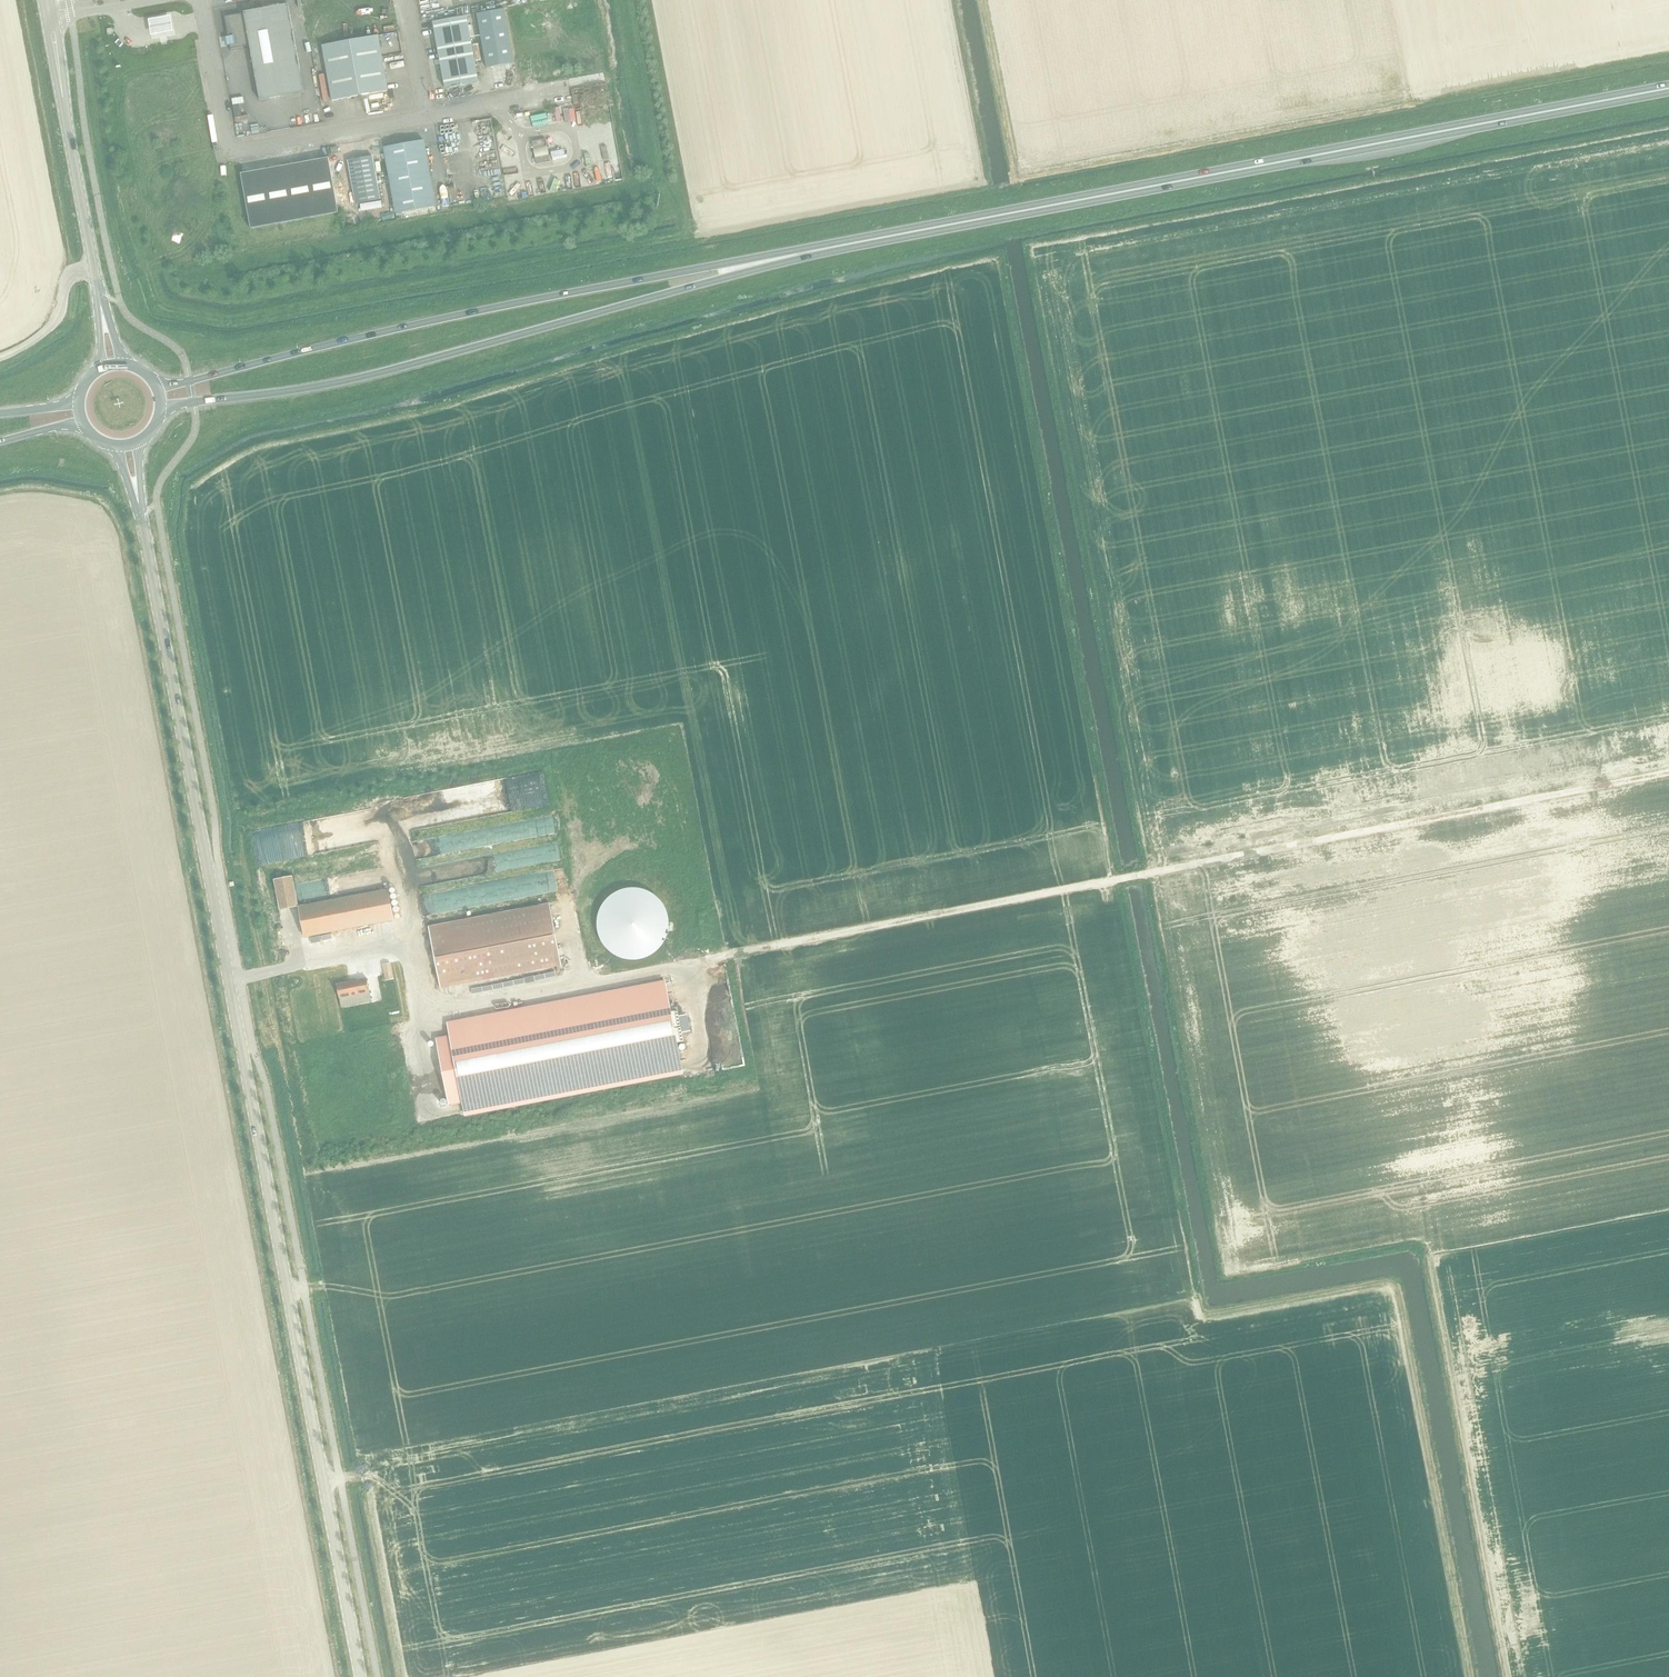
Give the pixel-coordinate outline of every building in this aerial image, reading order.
[(288,4),(244,12),(244,13),(225,16),(224,14),(224,15),(228,36),(226,37),(227,45),(229,45),(230,51),(231,50),(231,49),(250,45),(259,100),(304,92),(288,4)] [(504,9),(477,14),(487,68),(514,63),(504,9)] [(478,82),(466,16),(433,22),(445,88),(478,82)] [(170,17),(149,21),(152,36),(173,32),(170,17)] [(332,100),(388,90),(378,36),(322,46),(332,100)] [(568,99),(560,99),(561,112),(569,112),(568,99)] [(585,101),(572,102),(573,113),(586,112),(585,101)] [(536,107),(537,120),(551,118),(550,106),(536,107)] [(262,119),(270,119),(270,110),(262,111),(262,119)] [(550,162),(545,139),(532,141),(536,164),(550,162)] [(384,147),(395,213),(435,206),(423,140),(384,147)] [(300,156),(311,153),(309,146),(298,149),(300,156)] [(242,157),(243,166),(271,161),(269,153),(242,157)] [(612,154),(606,155),(609,170),(615,169),(612,154)] [(380,200),(372,156),(348,160),(356,204),(380,200)] [(338,212),(328,158),(240,173),(250,229),(338,212)] [(433,812),(454,810),(454,801),(432,803),(433,812)] [(556,808),(503,814),(504,829),(557,824),(556,808)] [(292,876),(274,879),(280,910),(298,907),(292,876)] [(594,918),(594,920),(594,924),(595,929),(596,933),(598,937),(600,941),(603,944),(606,948),(610,951),(614,954),(618,956),(623,957),(629,958),(634,958),(639,957),(644,956),(648,955),(653,952),(656,950),(659,947),(662,944),(664,941),(665,938),(667,935),(668,932),(669,928),(669,925),(670,921),(670,918),(669,914),(669,911),(668,908),(667,905),(666,903),(664,900),(662,898),(661,896),(659,894),(657,892),(653,889),(651,888),(648,886),(644,884),(641,883),(637,883),(634,882),(631,882),(627,883),(624,883),(620,884),(617,885),(614,887),(612,888),(610,889),(607,891),(606,893),(604,895),(602,896),(601,899),(599,901),(598,903),(597,906),(596,908),(595,910),(595,913),(594,915),(594,918)] [(299,906),(305,937),(393,920),(388,889),(299,906)] [(549,903),(428,926),(440,988),(561,965),(549,903)] [(350,952),(351,959),(364,956),(362,949),(350,952)] [(386,980),(393,978),(390,963),(383,965),(386,980)] [(339,998),(341,1007),(371,1001),(367,978),(336,984),(339,998)] [(449,1036),(435,1038),(448,1105),(462,1103),(464,1114),(679,1072),(665,983),(447,1026),(449,1036)] [(394,1003),(397,1010),(410,1005),(407,998),(394,1003)]
